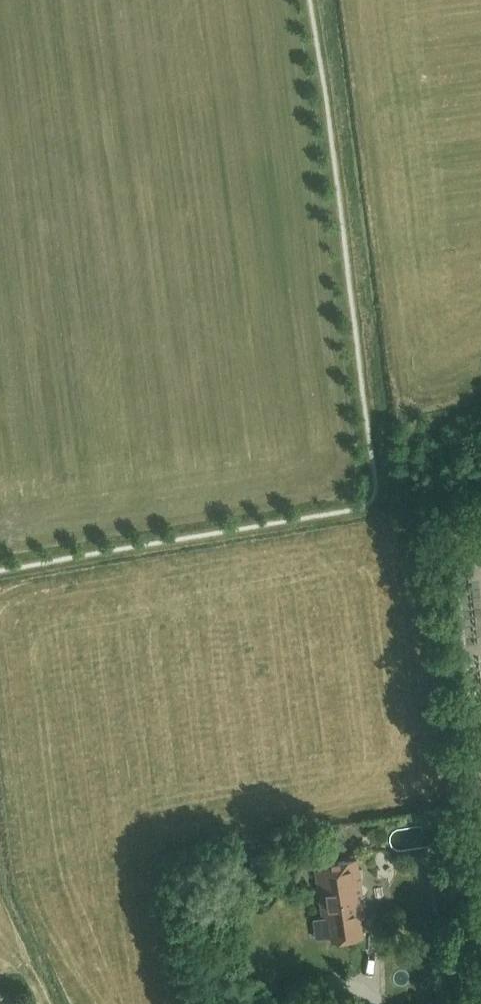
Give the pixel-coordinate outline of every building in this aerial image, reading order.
[(419,831),(395,836),(399,854),(423,849),(419,831)] [(360,910),(364,910),(356,859),(315,865),(321,904),(326,903),(332,940),(362,935),(359,916),(361,916),(360,910)]
